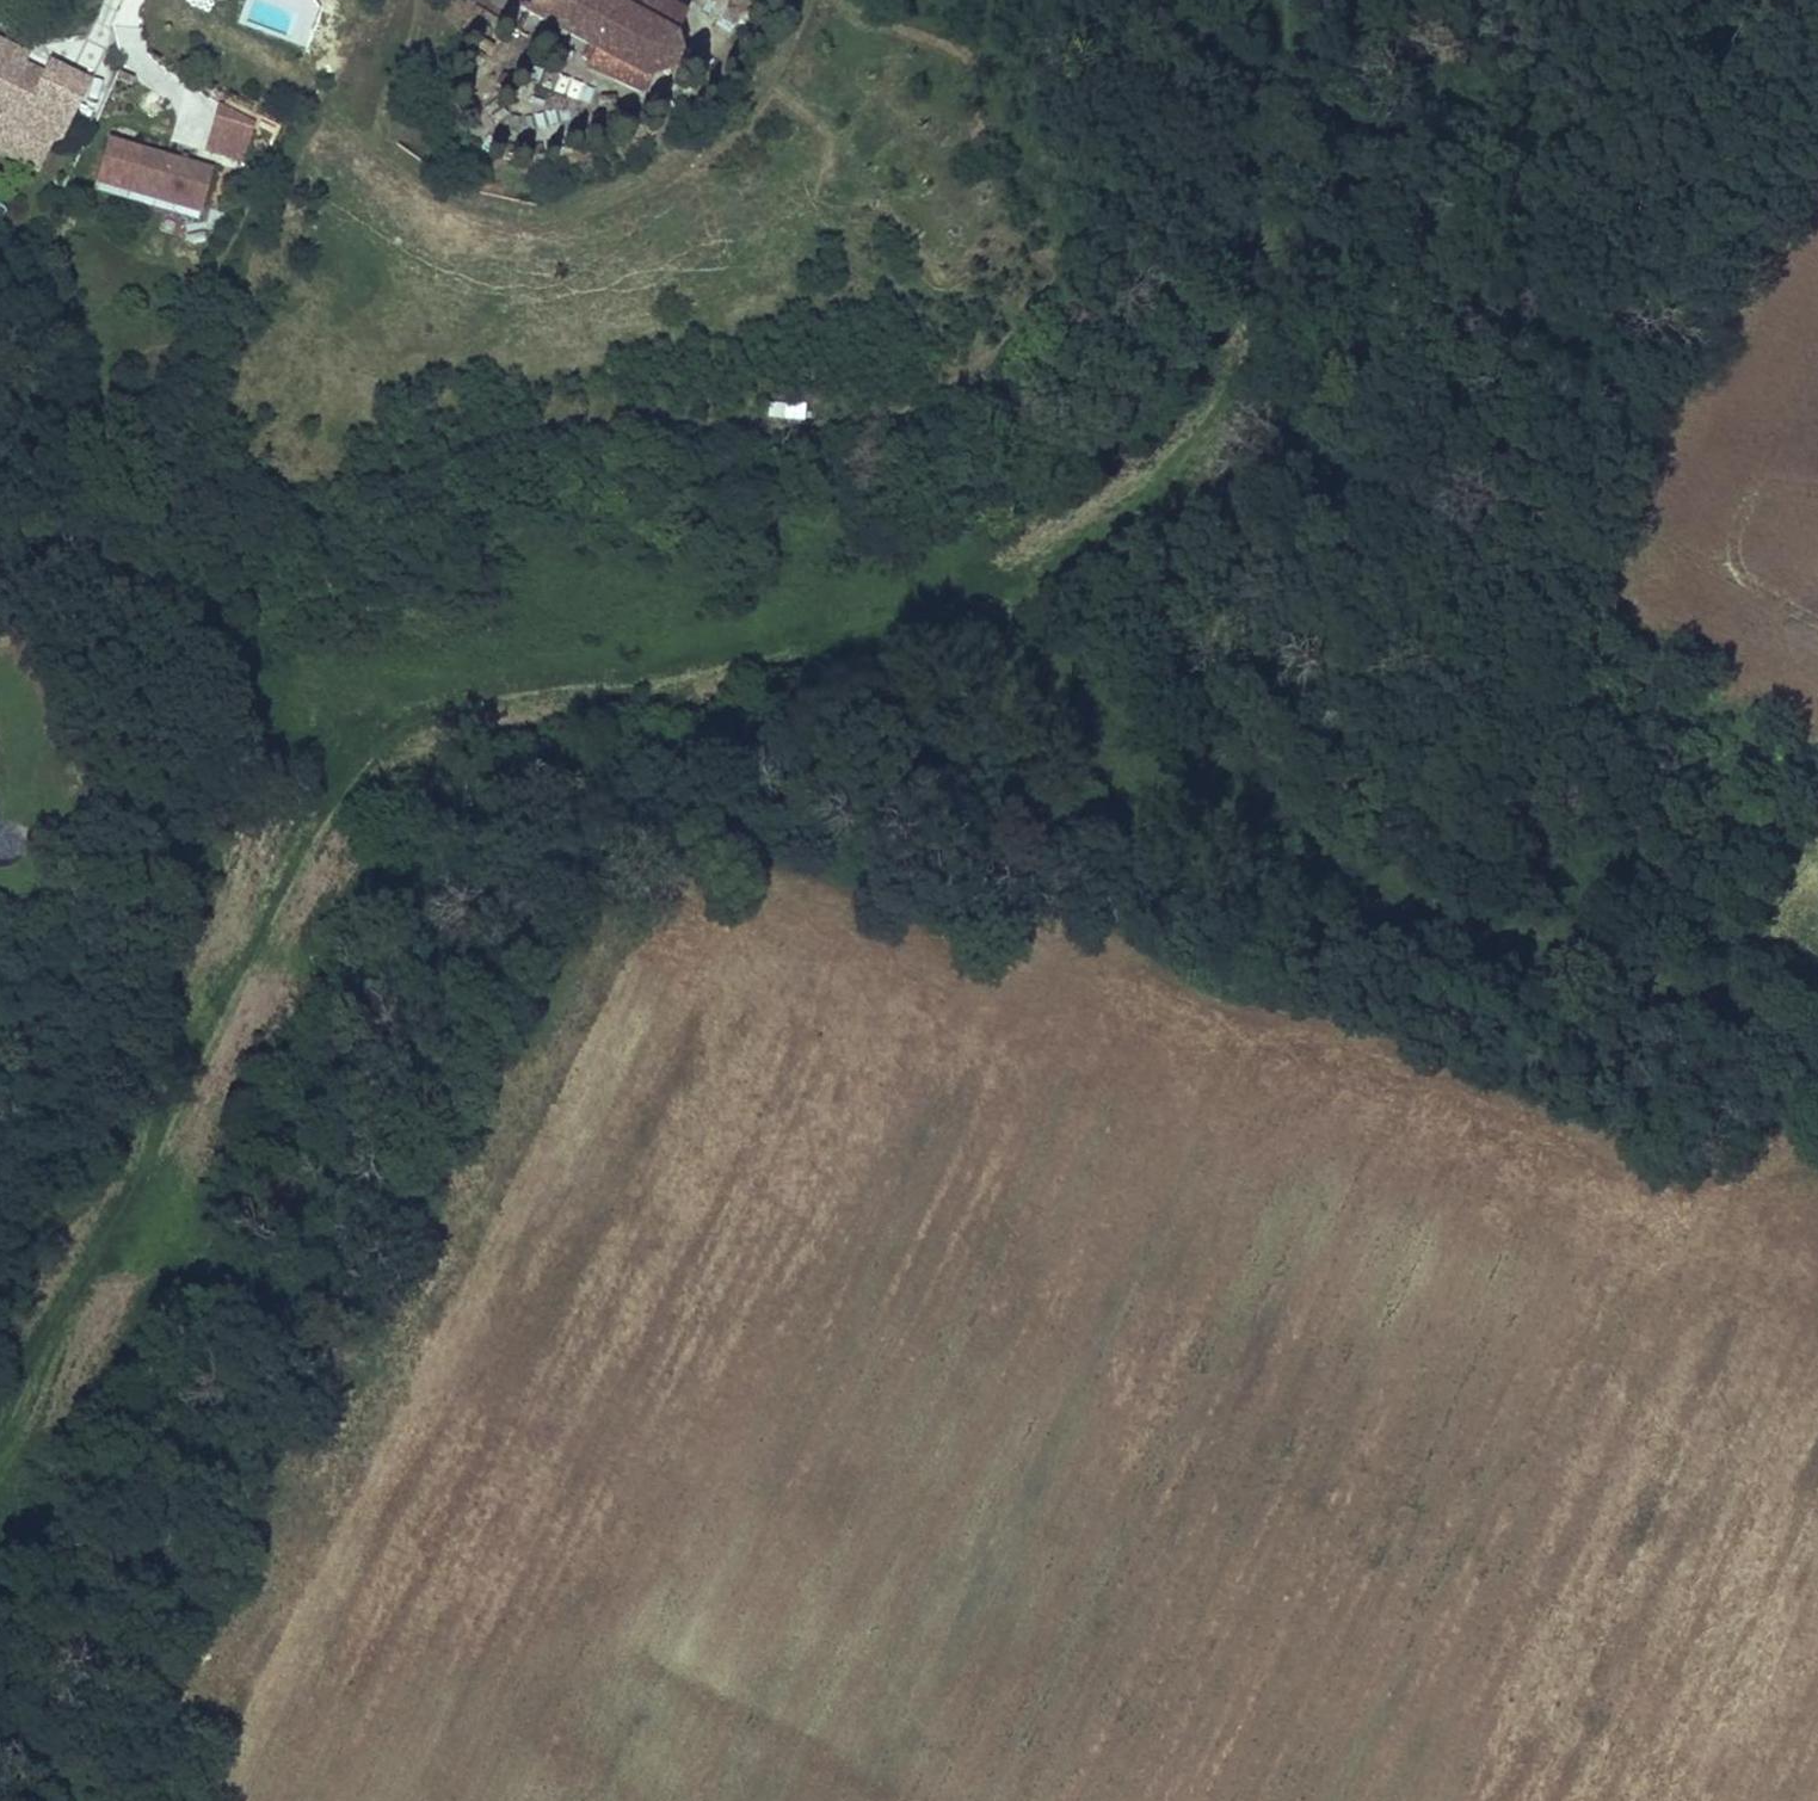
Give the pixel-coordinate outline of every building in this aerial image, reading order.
[(526,5),(596,45),(586,63),(638,90),(647,71),(666,67),(677,58),(679,45),(674,33),(689,7),(676,0),(529,0),(526,5)] [(88,76),(50,58),(49,60),(34,93),(12,83),(27,50),(0,37),(0,146),(38,164),(53,132),(60,135),(88,76)] [(34,93),(49,60),(27,50),(12,83),(34,93)] [(216,105),(204,153),(246,164),(259,116),(216,105)] [(203,205),(215,165),(188,157),(182,156),(142,144),(130,185),(203,205)] [(203,205),(130,185),(127,196),(200,216),(203,205)] [(769,403),(767,420),(805,423),(806,406),(769,403)]
